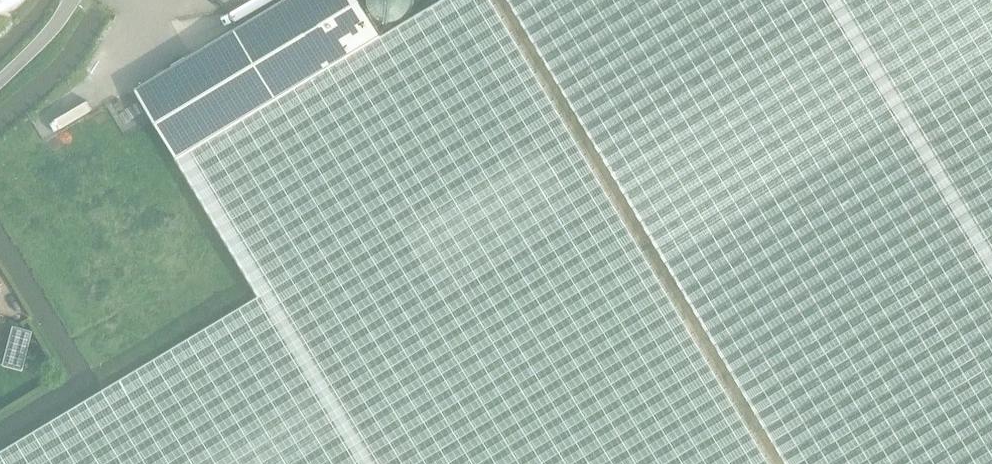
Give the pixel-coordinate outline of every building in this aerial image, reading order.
[(0,450),(0,463),(771,463),(492,0),(439,0),(382,34),(178,157),(261,295),(105,388),(0,450)] [(15,0),(0,0),(0,9),(15,0)] [(136,87),(178,157),(382,34),(361,0),(281,0),(136,87)] [(787,463),(991,463),(991,0),(511,0),(787,463)]
